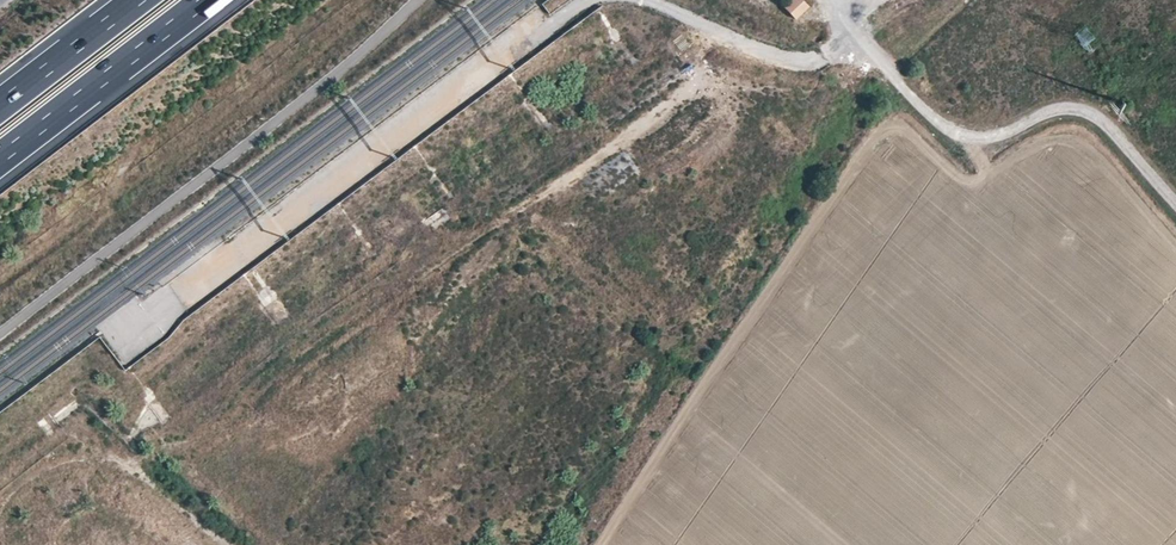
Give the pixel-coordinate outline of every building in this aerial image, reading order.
[(803,0),(792,0),(784,8),(795,20),(809,7),(803,0)]
